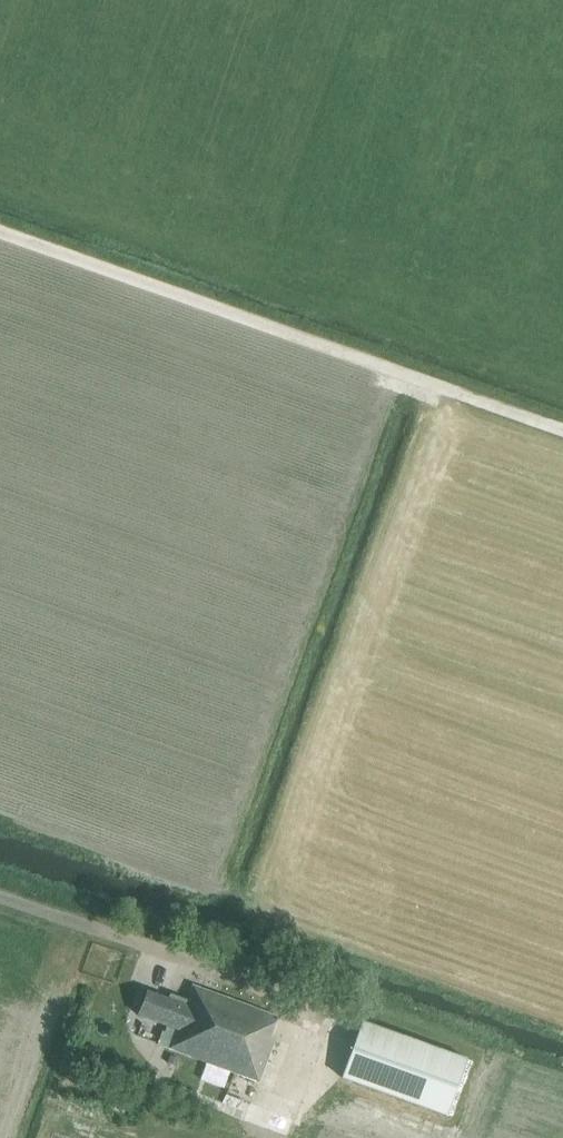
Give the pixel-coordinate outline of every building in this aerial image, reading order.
[(554,884),(554,871),(537,871),(537,884),(554,884)] [(158,1044),(172,1050),(259,1084),(276,1039),(271,1037),(278,1018),(192,986),(187,1000),(171,994),(169,999),(149,991),(139,1016),(168,1027),(165,1033),(162,1032),(158,1044)] [(341,1078),(446,1116),(465,1061),(361,1023),(341,1078)]
